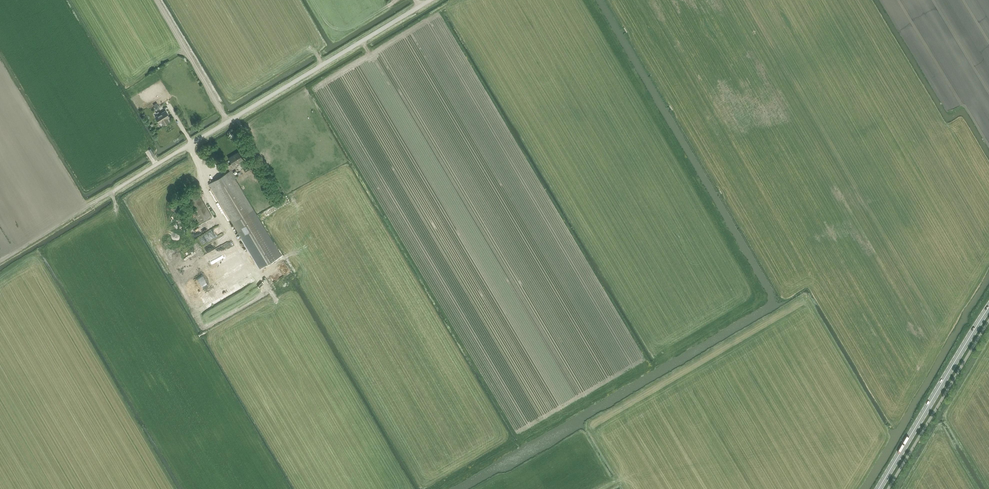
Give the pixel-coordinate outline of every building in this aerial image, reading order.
[(156,113),(157,115),(154,117),(158,124),(161,123),(163,126),(169,122),(167,119),(169,118),(165,111),(160,114),(158,112),(156,113)] [(230,171),(231,170),(236,167),(234,164),(242,159),(238,152),(228,158),(232,163),(227,166),(230,171)] [(231,170),(230,171),(208,184),(260,269),(281,256),(235,179),(236,178),(231,170)] [(185,198),(199,223),(211,216),(197,191),(185,198)] [(210,228),(209,227),(211,226),(207,221),(194,231),(199,237),(210,228)] [(228,241),(216,247),(213,242),(205,246),(208,252),(207,253),(208,256),(206,257),(210,264),(233,251),(228,241)]
